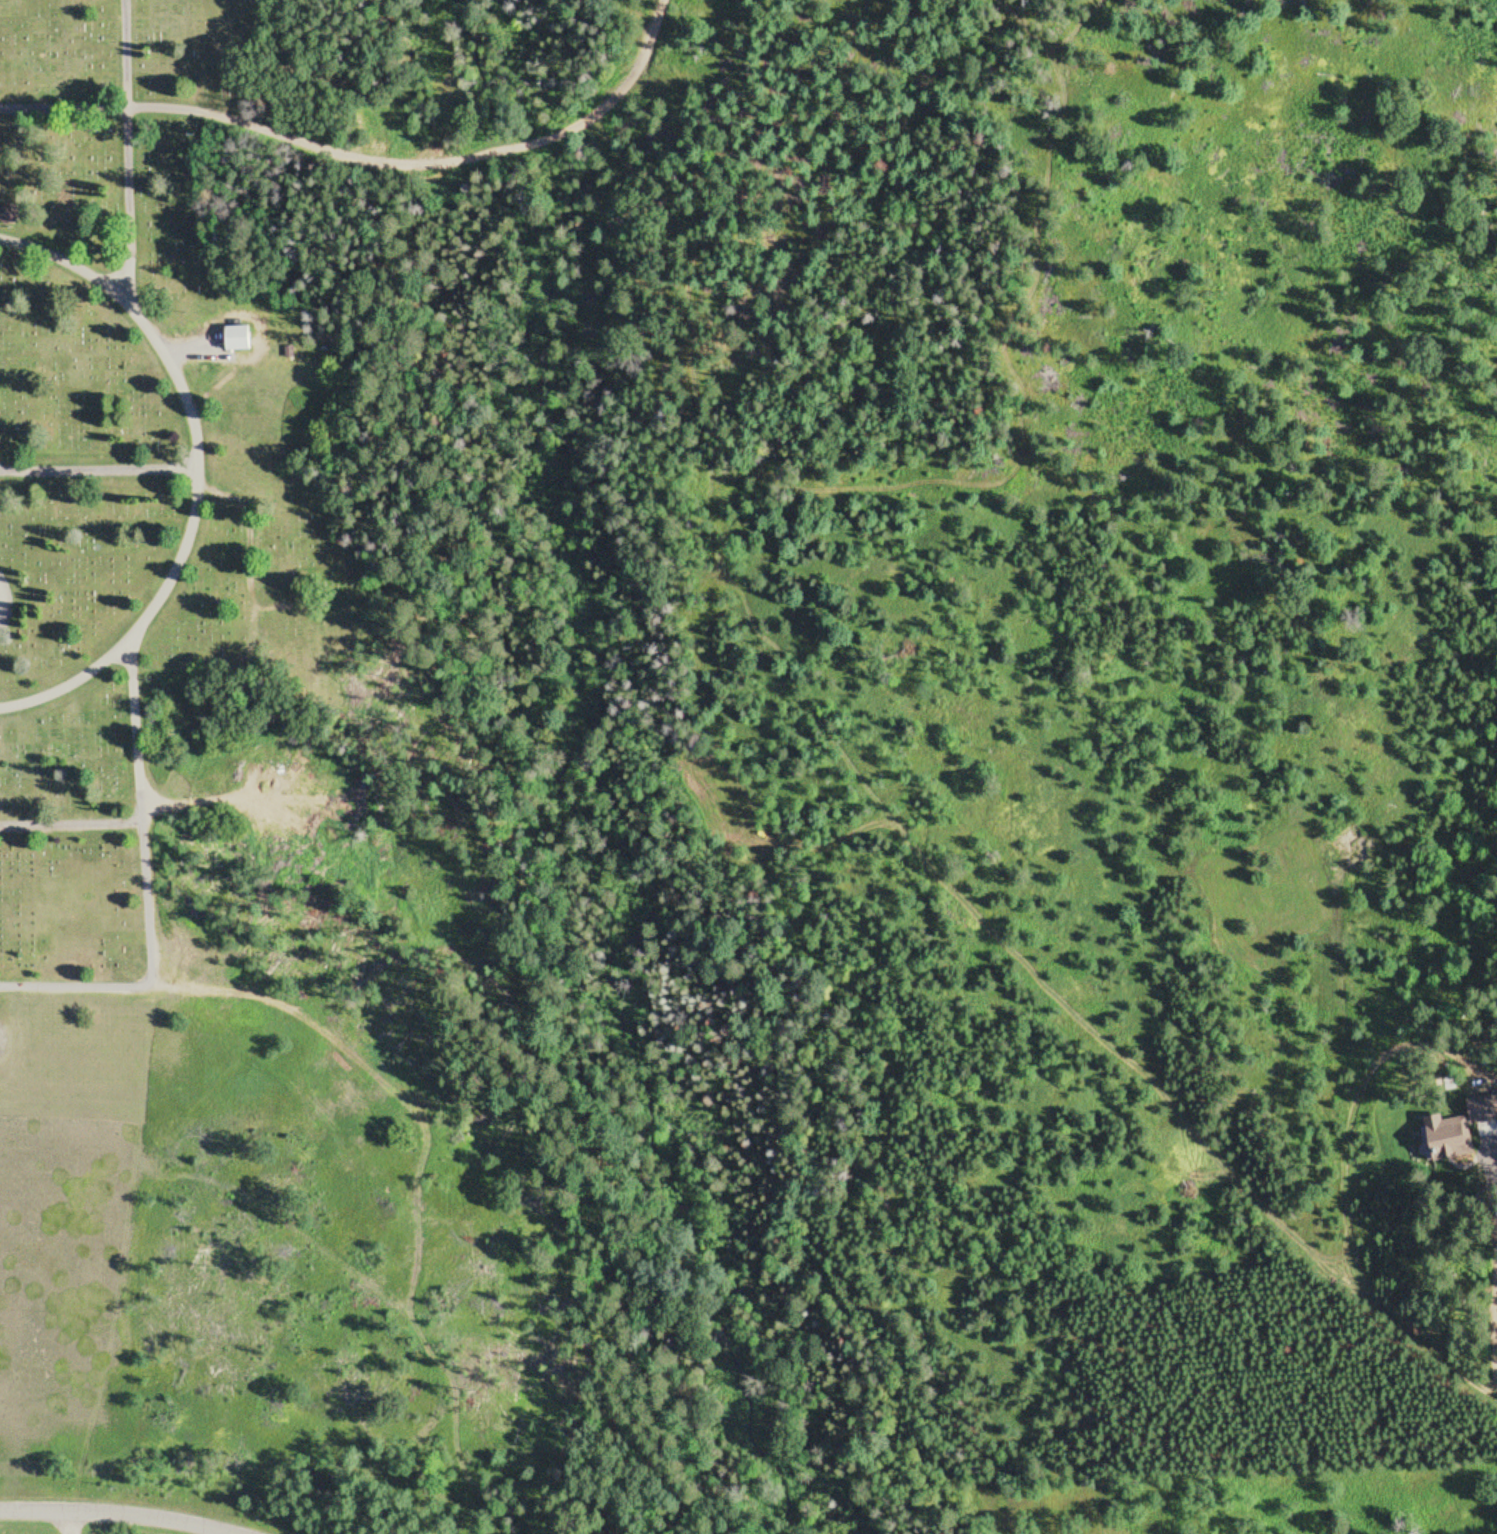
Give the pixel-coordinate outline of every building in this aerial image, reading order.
[(17,226),(17,208),(0,208),(0,226),(17,226)] [(229,352),(251,352),(251,328),(229,328),(229,352)]
